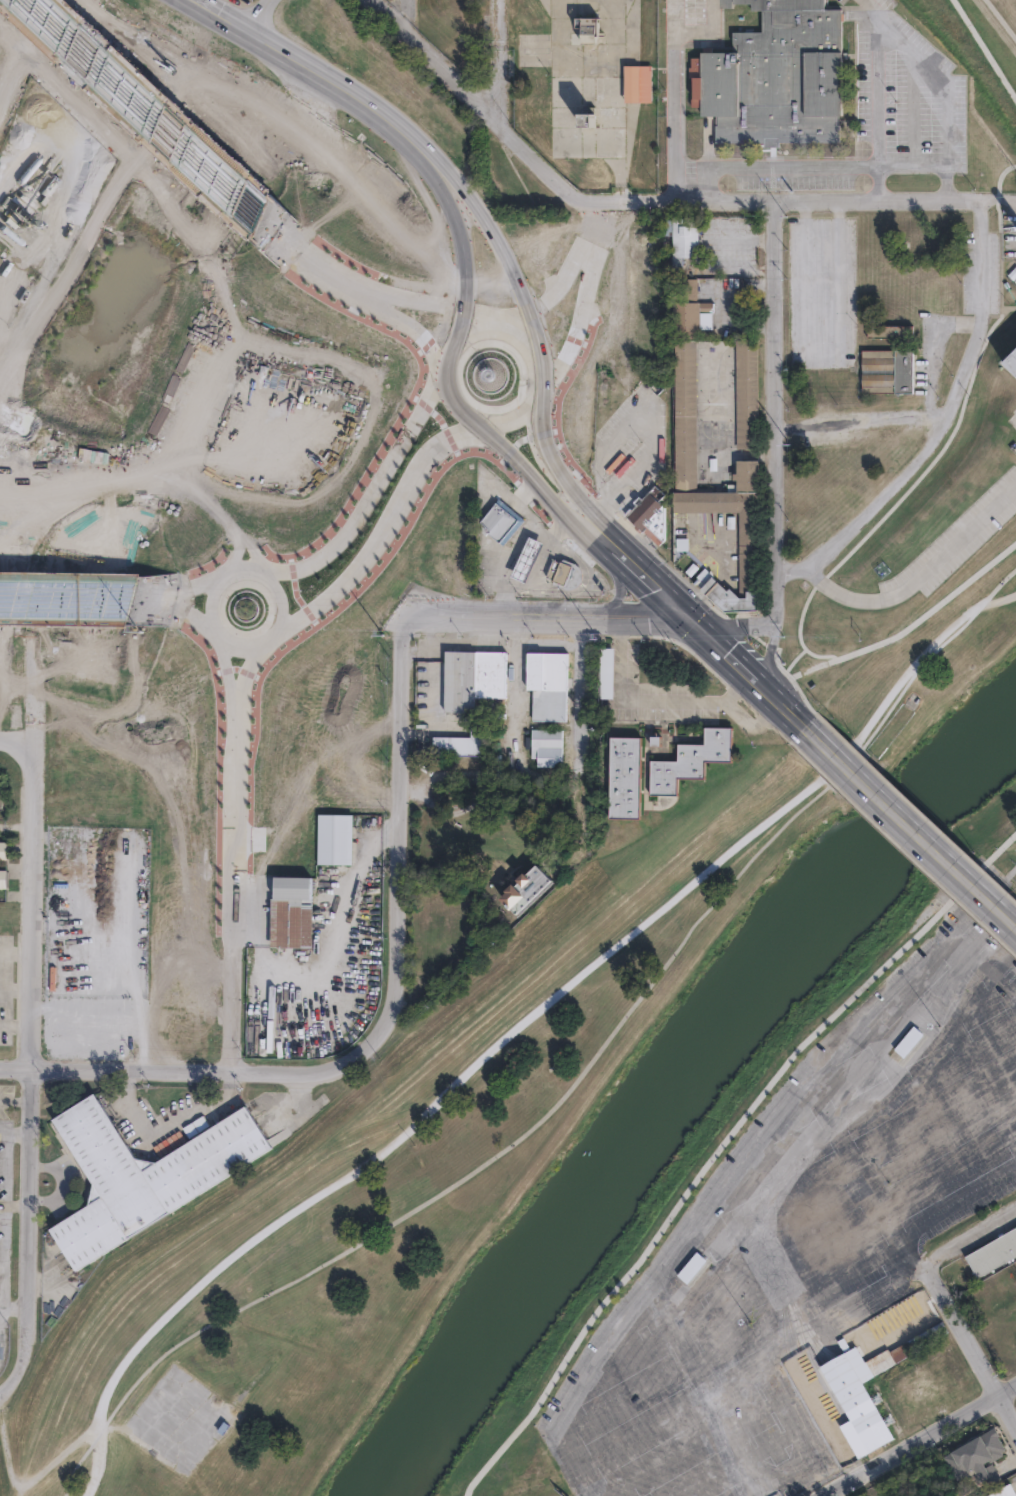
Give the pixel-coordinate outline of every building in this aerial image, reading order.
[(723,12),(723,0),(827,0),(827,12),(842,12),(841,147),(718,146),(718,123),(705,123),(705,58),(735,59),(735,36),(765,37),(765,13),(753,13),(753,8),(734,8),(734,12),(723,12)] [(598,21),(598,46),(582,46),(582,31),(576,31),(576,22),(598,21)] [(654,104),(627,104),(627,67),(654,67),(654,104)] [(581,127),(595,127),(595,106),(581,106),(581,127)] [(684,257),(699,257),(699,222),(674,222),(674,269),(684,269),(684,257)] [(694,285),(694,305),(710,305),(710,316),(697,316),(697,333),(694,333),(694,341),(670,341),(671,285),(694,285)] [(913,338),(913,326),(868,326),(868,338),(913,338)] [(906,343),(862,343),(862,331),(906,332),(906,343)] [(693,348),(693,499),(733,499),(733,488),(729,488),(729,481),(734,481),(734,468),(755,468),(755,618),(722,618),(698,597),(709,584),(725,598),(727,596),(736,604),(736,520),(671,519),(671,348),(693,348)] [(755,456),(733,456),(733,348),(754,348),(755,456)] [(996,371),(1015,351),(1015,391),(996,371)] [(907,398),(856,398),(856,356),(907,356),(907,398)] [(652,490),(663,500),(665,547),(659,552),(643,536),(639,539),(624,523),(633,512),(628,508),(641,494),(645,498),(652,490)] [(523,523),(515,532),(513,531),(504,542),(501,540),(492,550),(480,540),(485,535),(483,524),(500,504),(523,523)] [(544,545),(527,583),(516,578),(532,540),(544,545)] [(555,561),(562,564),(562,563),(574,568),(566,587),(554,582),(555,581),(549,578),(555,561)] [(613,648),(600,648),(600,699),(613,699),(613,648)] [(478,712),(448,712),(447,653),(508,653),(508,698),(478,698),(478,712)] [(569,654),(568,720),(535,720),(535,690),(530,690),(530,654),(569,654)] [(486,726),(485,757),(431,757),(431,738),(470,738),(470,726),(486,726)] [(734,729),(734,764),(707,763),(707,780),(680,780),(680,796),(653,796),(654,761),(681,762),(681,745),(708,745),(708,729),(734,729)] [(564,730),(564,767),(539,767),(539,758),(534,758),(534,730),(564,730)] [(643,820),(611,819),(612,739),(643,740),(643,820)] [(355,815),(354,864),(320,864),(320,814),(355,815)] [(10,859),(0,859),(0,842),(10,842),(10,859)] [(537,865),(552,881),(517,915),(511,910),(510,911),(500,900),(506,893),(505,892),(512,885),(515,888),(519,884),(516,881),(524,874),(526,876),(537,865)] [(9,888),(0,888),(0,870),(9,870),(9,888)] [(308,947),(267,947),(267,898),(274,898),(274,877),(308,878),(308,947)] [(894,1049),(905,1058),(924,1034),(914,1026),(894,1049)] [(138,1158),(159,1163),(249,1106),(275,1148),(157,1222),(94,1262),(80,1270),(54,1229),(92,1205),(97,1185),(56,1120),(98,1094),(138,1158)] [(964,1255),(1015,1226),(1015,1258),(978,1278),(964,1255)] [(707,1260),(687,1283),(685,1282),(677,1275),(696,1252),(704,1258),(707,1260)] [(853,1343),(862,1359),(883,1347),(892,1361),(860,1379),(893,1436),(858,1456),(837,1421),(841,1419),(847,1416),(817,1364),(823,1360),(830,1356),(853,1343)] [(996,1462),(1005,1478),(986,1487),(977,1470),(958,1477),(946,1456),(996,1428),(1008,1453),(996,1462)] [(1012,1484),(1015,1492),(1015,1495),(990,1495),(1012,1484)]
